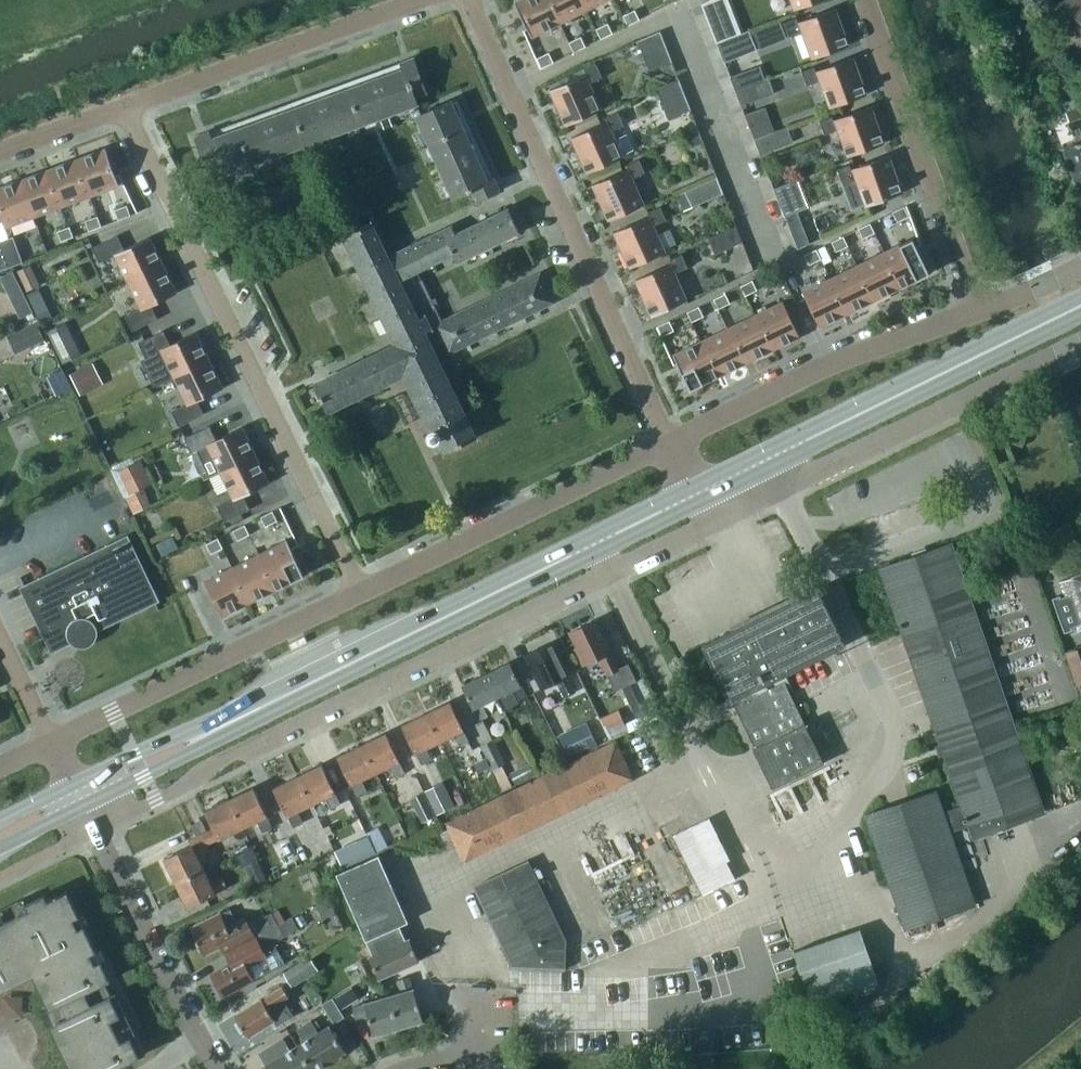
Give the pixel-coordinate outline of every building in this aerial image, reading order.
[(548,0),(517,0),(514,1),(532,36),(560,22),(548,0)] [(560,22),(586,9),(582,0),(548,0),(560,22)] [(586,9),(604,0),(582,0),(586,9)] [(716,42),(740,32),(727,0),(708,0),(701,4),(716,42)] [(794,9),(819,0),(791,0),(794,9)] [(1056,4),(1076,58),(1080,55),(1080,0),(1063,0),(1056,4)] [(798,21),(796,17),(784,22),(789,36),(802,31),(812,58),(849,44),(835,8),(798,21)] [(623,15),(628,25),(639,19),(634,9),(623,15)] [(595,29),(601,38),(612,32),(607,23),(595,29)] [(783,36),(778,23),(756,32),(761,45),(783,36)] [(749,29),(717,42),(724,62),(757,49),(749,29)] [(671,61),(659,31),(637,40),(649,70),(671,61)] [(568,42),(573,52),(585,46),(580,36),(568,42)] [(537,58),(541,67),(552,62),(548,52),(537,58)] [(413,96),(426,91),(413,57),(401,61),(403,68),(212,137),(209,131),(196,136),(205,159),(218,155),(224,173),(416,104),(413,96)] [(820,80),(830,107),(866,94),(853,57),(815,70),(814,66),(802,71),(807,84),(820,80)] [(550,89),(566,124),(601,108),(590,82),(602,77),(596,63),(584,68),(586,72),(550,89)] [(769,78),(765,80),(735,90),(741,104),(774,93),(769,78)] [(656,88),(668,118),(690,109),(678,79),(656,88)] [(472,188),(477,198),(499,189),(494,176),(487,179),(452,99),(417,115),(453,196),(472,188)] [(1062,147),(1077,186),(1080,184),(1080,105),(1064,111),(1068,122),(1073,134),(1074,134),(1076,141),(1062,147)] [(847,156),(884,142),(871,106),(833,119),(832,115),(819,120),(824,133),(838,129),(847,156)] [(608,120),(571,136),(587,172),(623,156),(622,154),(633,149),(626,133),(615,138),(611,130),(624,124),(618,111),(606,116),(608,120)] [(755,139),(760,153),(792,141),(787,127),(755,139)] [(691,147),(701,143),(697,130),(686,134),(691,147)] [(106,147),(77,158),(90,195),(119,184),(106,147)] [(902,192),(889,155),(851,168),(849,164),(837,169),(852,209),(865,204),(866,205),(902,192)] [(62,205),(90,195),(77,158),(49,169),(62,205)] [(593,184),(609,219),(644,203),(632,177),(645,171),(639,158),(627,163),(629,167),(593,184)] [(34,216),(62,205),(49,169),(21,179),(34,216)] [(676,195),(683,210),(723,192),(716,177),(676,195)] [(21,179),(0,187),(0,213),(5,226),(34,216),(21,179)] [(773,189),(784,216),(808,206),(797,179),(773,189)] [(114,209),(118,220),(130,215),(126,204),(114,209)] [(630,267),(665,251),(653,225),(666,219),(660,205),(648,211),(650,215),(614,231),(630,267)] [(449,350),(553,300),(540,272),(442,320),(418,270),(453,253),(457,261),(520,230),(508,206),(455,232),(452,225),(388,256),(371,221),(343,234),(396,344),(314,383),(327,410),(404,373),(430,427),(428,428),(427,435),(429,439),(434,440),(438,438),(445,451),(476,436),(431,343),(443,337),(449,350)] [(891,211),(896,221),(908,216),(903,206),(891,211)] [(101,226),(97,215),(85,220),(89,231),(101,226)] [(858,228),(863,238),(874,232),(869,222),(858,228)] [(742,241),(735,225),(707,237),(714,253),(742,241)] [(57,231),(61,241),(73,236),(69,226),(57,231)] [(115,254),(128,281),(163,264),(150,236),(124,248),(117,235),(92,247),(100,262),(115,254)] [(831,241),(836,251),(847,245),(842,235),(831,241)] [(0,240),(0,248),(7,267),(22,262),(12,236),(0,240)] [(912,238),(884,251),(901,286),(929,273),(912,238)] [(804,254),(809,264),(821,258),(816,248),(804,254)] [(874,299),(901,286),(884,251),(857,264),(874,299)] [(672,262),(635,279),(651,315),(687,299),(675,272),(688,266),(682,253),(670,258),(672,262)] [(26,290),(39,284),(29,264),(17,270),(26,290)] [(177,292),(163,264),(128,281),(141,308),(125,315),(133,330),(158,318),(151,304),(177,292)] [(857,264),(830,277),(848,312),(874,299),(857,264)] [(772,286),(783,280),(777,268),(766,274),(772,286)] [(22,284),(16,270),(0,277),(0,278),(6,291),(22,284)] [(848,312),(830,277),(803,291),(820,326),(848,312)] [(740,285),(745,295),(756,290),(751,280),(740,285)] [(28,293),(38,323),(52,318),(41,288),(28,293)] [(22,291),(11,297),(20,316),(32,310),(22,291)] [(712,298),(717,309),(729,303),(724,293),(712,298)] [(783,300),(755,314),(772,349),(800,336),(783,300)] [(686,312),(691,321),(703,315),(698,306),(686,312)] [(755,314),(728,327),(745,362),(772,349),(755,314)] [(657,326),(662,336),(673,330),(668,320),(657,326)] [(37,322),(7,335),(15,353),(44,340),(37,322)] [(728,327),(701,340),(718,375),(745,362),(728,327)] [(153,386),(174,376),(209,359),(196,331),(170,343),(163,330),(138,342),(146,357),(140,359),(153,386)] [(718,375),(701,340),(673,354),(690,389),(718,375)] [(73,341),(58,349),(64,361),(79,353),(73,341)] [(223,387),(209,359),(174,376),(187,403),(171,410),(179,425),(204,413),(197,400),(223,387)] [(81,368),(69,374),(80,395),(92,389),(81,368)] [(209,425),(184,437),(191,452),(204,479),(220,471),(255,454),(241,426),(216,439),(209,425)] [(233,498),(217,506),(224,521),(249,508),(243,495),(269,482),(255,454),(220,471),(233,498)] [(146,477),(138,461),(117,472),(128,495),(145,487),(141,479),(146,477)] [(260,516),(265,526),(277,520),(272,510),(260,516)] [(232,530),(237,540),(249,534),(244,524),(232,530)] [(163,555),(177,547),(171,535),(156,543),(163,555)] [(206,543),(211,553),(222,547),(217,537),(206,543)] [(287,539),(259,553),(276,588),(304,574),(287,539)] [(51,625),(66,630),(68,637),(72,643),(78,646),(86,646),(92,643),(97,637),(98,630),(96,623),(152,598),(125,540),(47,577),(24,587),(46,632),(50,630),(51,625)] [(934,790),(866,814),(906,928),(974,905),(949,832),(969,825),(973,836),(1042,812),(1038,801),(1017,736),(949,543),(881,567),(917,670),(913,672),(938,742),(940,742),(962,804),(941,812),(934,790)] [(259,553),(232,567),(249,602),(276,588),(259,553)] [(249,602),(232,567),(204,580),(221,615),(249,602)] [(1064,592),(1052,596),(1064,631),(1076,627),(1077,630),(1080,628),(1080,572),(1060,580),(1064,592)] [(817,587),(702,643),(730,701),(732,700),(754,746),(752,747),(771,787),(824,761),(805,722),(804,722),(781,675),(845,644),(817,587)] [(582,665),(585,663),(589,665),(597,661),(597,657),(598,656),(607,675),(619,669),(610,651),(613,649),(605,633),(602,635),(595,620),(570,633),(577,648),(574,649),(582,665)] [(556,681),(563,696),(574,690),(567,675),(551,641),(525,654),(542,687),(556,681)] [(1076,683),(1080,681),(1080,646),(1065,652),(1076,683)] [(517,700),(526,696),(509,662),(485,674),(496,696),(499,694),(506,708),(518,702),(517,700)] [(481,703),(496,696),(485,674),(461,685),(478,719),(486,715),(481,703)] [(622,687),(631,706),(637,717),(650,711),(636,680),(622,687)] [(449,700),(425,712),(438,741),(452,734),(458,745),(467,741),(462,729),(463,728),(449,700)] [(424,747),(438,741),(425,712),(400,724),(414,753),(415,752),(421,764),(430,759),(424,747)] [(568,758),(596,745),(585,721),(557,734),(568,758)] [(385,732),(360,744),(374,772),(388,766),(393,777),(403,772),(397,761),(398,760),(385,732)] [(481,745),(490,765),(492,769),(504,763),(493,739),(481,745)] [(613,743),(448,823),(465,858),(630,777),(613,743)] [(360,779),(374,772),(360,744),(336,755),(350,784),(351,784),(356,795),(366,791),(360,779)] [(490,765),(480,746),(467,753),(477,772),(490,765)] [(515,783),(533,774),(528,762),(509,772),(515,783)] [(321,763),(296,775),(310,803),(324,796),(330,808),(339,803),(334,792),(335,791),(321,763)] [(287,815),(292,827),(302,822),(296,810),(310,803),(296,775),(272,787),(286,815),(287,815)] [(443,782),(437,785),(425,791),(435,814),(454,806),(443,782)] [(253,787),(229,799),(243,827),(257,821),(262,832),(272,827),(253,787)] [(423,791),(411,797),(422,821),(433,815),(435,814),(423,791)] [(213,828),(201,833),(206,845),(218,840),(218,839),(243,827),(229,799),(204,810),(213,828)] [(672,835),(702,894),(734,878),(704,818),(672,835)] [(194,851),(206,845),(201,833),(188,840),(190,845),(164,857),(175,882),(203,869),(194,851)] [(275,844),(286,868),(299,862),(287,838),(275,844)] [(404,939),(397,925),(407,920),(378,855),(336,874),(372,953),(368,955),(378,978),(418,960),(408,937),(404,939)] [(254,886),(266,880),(256,860),(244,866),(254,886)] [(511,964),(511,968),(563,970),(564,939),(527,861),(474,886),(511,964)] [(210,883),(203,869),(175,882),(187,907),(227,888),(222,877),(210,883)] [(32,975),(47,1007),(42,1010),(70,1068),(111,1068),(146,1052),(136,1032),(130,1034),(120,1014),(126,1012),(116,991),(110,994),(104,982),(110,979),(72,899),(62,904),(57,894),(47,899),(44,893),(0,914),(0,990),(32,975)] [(221,945),(225,952),(276,923),(271,914),(248,925),(244,916),(235,920),(229,908),(220,913),(219,913),(190,927),(196,939),(196,942),(199,949),(202,951),(203,954),(221,945)] [(225,952),(229,962),(210,973),(222,996),(284,961),(273,941),(283,935),(276,923),(225,952)] [(811,1005),(878,983),(860,928),(793,950),(811,1005)] [(283,972),(292,987),(318,970),(309,955),(283,972)] [(399,992),(387,995),(397,1028),(422,1020),(412,988),(411,988),(408,976),(395,980),(399,992)] [(341,1008),(358,997),(351,986),(334,997),(341,1008)] [(283,1000),(287,997),(281,987),(261,999),(261,998),(233,1015),(247,1037),(275,1020),(277,1024),(293,1015),(283,1000)] [(372,1035),(397,1028),(387,995),(362,1003),(351,1007),(354,1018),(366,1014),(372,1035)] [(321,1004),(333,1023),(343,1017),(331,997),(321,1004)] [(295,1045),(310,1068),(316,1068),(331,1060),(334,1060),(340,1057),(341,1054),(345,1051),(328,1025),(317,1032),(309,1020),(296,1029),(303,1040),(295,1045)] [(295,1045),(289,1049),(282,1038),(258,1053),(265,1064),(264,1065),(267,1068),(310,1068),(295,1045)]
